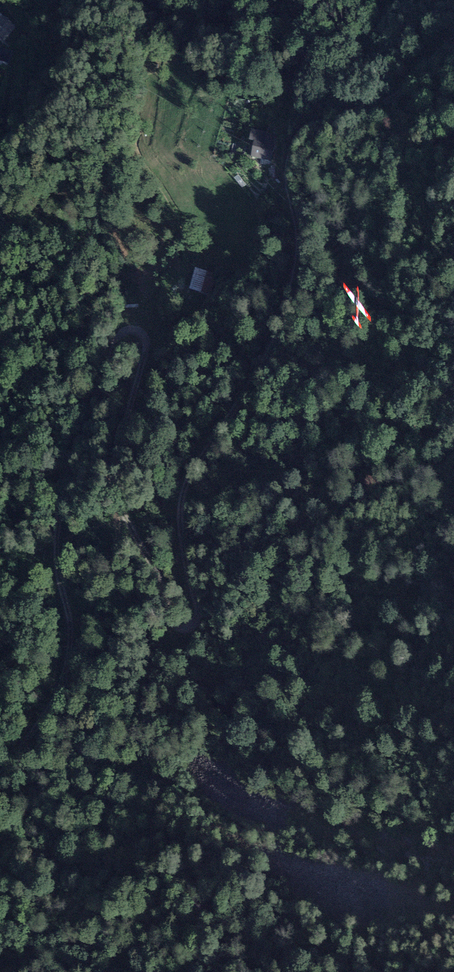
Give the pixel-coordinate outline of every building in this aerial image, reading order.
[(0,14),(0,38),(3,41),(15,28),(0,14)] [(0,49),(0,60),(8,62),(11,52),(0,49)] [(275,136),(252,132),(251,141),(256,142),(253,157),(271,160),(275,136)] [(215,276),(197,271),(192,290),(209,295),(215,276)]
